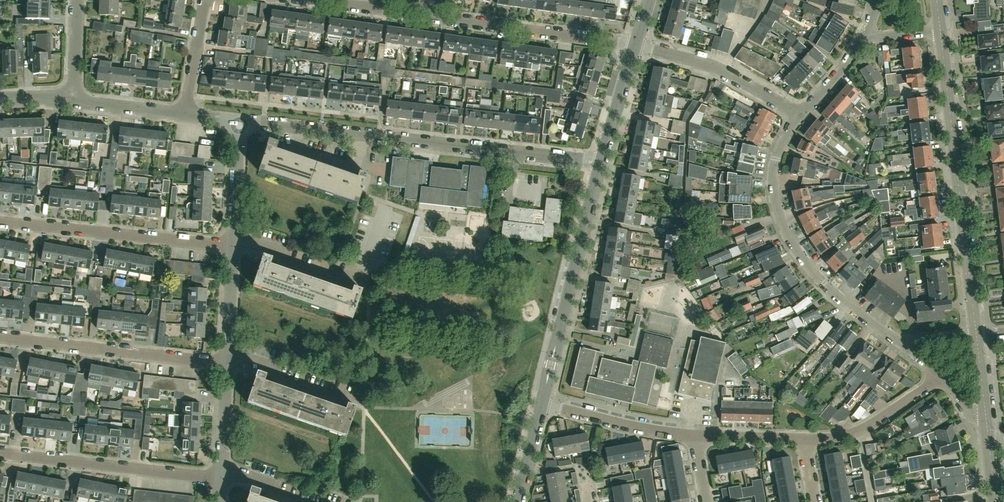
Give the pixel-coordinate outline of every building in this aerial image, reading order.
[(520,8),(532,9),(534,0),(522,0),(520,8)] [(544,11),(546,0),(534,0),(532,9),(544,11)] [(556,13),(558,0),(546,0),(544,11),(556,13)] [(556,13),(568,14),(570,1),(570,0),(558,0),(556,13)] [(580,16),(582,3),(582,0),(570,0),(570,1),(568,14),(580,16)] [(592,18),(594,0),(582,0),(582,3),(580,16),(592,18)] [(603,19),(606,1),(601,0),(594,0),(592,18),(603,19)] [(606,1),(603,19),(615,21),(617,8),(619,8),(620,0),(606,0),(606,1)] [(690,14),(691,10),(688,9),(690,3),(681,0),(674,0),(671,10),(686,15),(689,16),(690,16),(690,14)] [(733,12),(736,3),(737,0),(721,0),(718,11),(728,14),(729,11),(733,12)] [(752,7),(758,9),(761,0),(754,0),(752,7)] [(772,3),(784,9),(787,3),(785,1),(782,0),(774,0),(772,3)] [(854,8),(856,0),(833,0),(833,1),(831,0),(829,0),(828,2),(854,8)] [(989,0),(974,0),(975,3),(974,3),(974,5),(975,5),(976,7),(974,9),(975,22),(977,22),(991,19),(990,14),(989,0)] [(11,1),(2,4),(6,14),(14,11),(11,1)] [(184,4),(169,1),(167,13),(182,16),(184,4)] [(118,2),(100,2),(100,15),(118,16),(118,2)] [(835,13),(852,17),(854,8),(828,2),(827,7),(830,9),(830,11),(835,13)] [(733,13),(738,15),(741,4),(736,3),(733,12),(733,13)] [(772,3),(769,9),(781,16),(784,9),(772,3)] [(41,25),(41,19),(49,20),(50,5),(30,4),(26,4),(25,19),(16,18),(16,25),(41,25)] [(738,15),(743,16),(747,6),(741,4),(738,15)] [(819,17),(822,12),(804,4),(801,9),(819,17)] [(255,23),(262,24),(263,19),(257,18),(257,17),(246,15),(247,8),(231,6),(229,19),(242,21),(241,21),(255,23)] [(743,16),(749,18),(752,7),(747,6),(743,16)] [(752,7),(749,18),(755,20),(758,9),(752,7)] [(766,15),(776,21),(778,22),(781,16),(769,9),(766,15)] [(667,23),(682,27),(686,15),(671,10),(667,23)] [(282,33),(285,13),(272,11),(269,31),(282,33)] [(180,29),(182,16),(167,13),(165,25),(155,24),(154,30),(178,34),(179,29),(180,29)] [(296,30),(298,15),(285,13),(282,33),(283,33),(281,43),(286,44),(289,28),(295,29),(296,30)] [(821,18),(829,23),(843,32),(848,24),(834,16),(832,14),(829,13),(827,16),(824,14),(821,18)] [(311,17),(298,15),(296,30),(296,34),(308,36),(309,31),(311,17)] [(311,17),(309,31),(322,33),(324,19),(311,17)] [(225,18),(223,32),(240,34),(241,21),(242,21),(229,19),(225,18)] [(825,31),(839,40),(843,32),(829,23),(821,18),(819,22),(821,23),(819,27),(825,31)] [(143,27),(151,29),(153,21),(145,19),(143,27)] [(340,40),(341,36),(343,21),(330,19),(327,38),(340,40)] [(124,20),(123,26),(135,28),(136,22),(124,20)] [(354,38),(356,23),(343,21),(341,36),(353,38),(354,38)] [(103,30),(115,32),(117,25),(105,23),(103,30)] [(365,40),(367,40),(369,25),(356,23),(354,38),(365,40)] [(682,28),(682,27),(667,23),(664,35),(672,37),(679,40),(683,41),(685,35),(680,34),(682,28)] [(760,23),(754,31),(765,38),(770,30),(760,23)] [(22,26),(22,25),(15,25),(16,44),(11,44),(11,51),(3,52),(0,52),(0,68),(3,68),(3,76),(18,75),(17,51),(23,51),(22,26)] [(369,25),(367,40),(380,42),(382,27),(369,25)] [(993,26),(994,34),(989,34),(989,37),(979,38),(980,43),(978,43),(979,48),(981,48),(981,50),(998,48),(999,48),(1002,47),(1001,40),(1003,39),(1003,25),(993,26)] [(398,44),(399,44),(401,29),(388,27),(386,42),(398,44)] [(812,33),(820,38),(834,47),(839,40),(825,31),(819,27),(818,27),(820,28),(818,31),(815,29),(812,33)] [(412,46),(414,31),(401,29),(399,44),(410,46),(412,46)] [(720,40),(726,41),(729,31),(724,29),(720,40)] [(424,48),(426,33),(414,31),(412,46),(423,47),(424,48)] [(729,31),(726,41),(731,43),(734,32),(729,31)] [(761,45),(765,38),(754,31),(748,39),(761,45)] [(139,32),(139,37),(141,37),(140,42),(149,43),(149,38),(147,37),(148,33),(139,32)] [(255,42),(256,38),(256,37),(249,36),(240,35),(240,34),(223,32),(220,32),(219,37),(217,37),(216,45),(234,48),(235,39),(247,41),(255,42)] [(440,35),(426,33),(424,48),(430,48),(431,50),(435,51),(437,49),(440,35)] [(834,47),(820,38),(812,33),(808,39),(810,39),(809,41),(829,54),(834,47)] [(36,42),(28,43),(29,43),(29,60),(30,64),(33,64),(33,74),(39,74),(39,77),(47,77),(46,74),(48,74),(47,60),(51,60),(50,34),(35,35),(36,42)] [(789,34),(786,39),(794,43),(798,39),(789,34)] [(445,35),(443,50),(456,52),(459,37),(445,35)] [(176,38),(164,36),(163,42),(175,44),(176,38)] [(469,54),(471,39),(459,37),(456,52),(468,54),(469,54)] [(254,50),(261,51),(262,39),(256,38),(255,42),(254,50)] [(714,38),(711,49),(717,50),(720,40),(714,38)] [(485,41),(471,39),(469,54),(470,54),(469,60),(482,62),(485,41)] [(717,50),(722,52),(726,41),(720,40),(717,50)] [(487,63),(488,57),(495,58),(497,43),(485,41),(482,62),(487,63)] [(731,43),(726,41),(722,52),(728,54),(731,43)] [(796,45),(807,55),(819,66),(825,60),(813,48),(810,52),(799,42),(796,45)] [(512,68),(513,68),(516,46),(503,44),(500,65),(506,65),(506,63),(513,64),(512,68)] [(805,58),(801,61),(813,72),(819,66),(807,55),(796,45),(793,48),(805,58)] [(526,69),(529,47),(516,46),(513,68),(526,69)] [(532,70),(533,63),(540,64),(542,49),(529,47),(526,69),(532,70)] [(771,79),(779,70),(781,68),(777,64),(742,47),(734,58),(771,79)] [(912,48),(891,51),(891,56),(902,55),(903,60),(919,58),(918,48),(912,49),(912,48)] [(285,58),(286,50),(279,49),(279,57),(278,64),(284,65),(285,62),(285,58)] [(542,49),(540,64),(553,66),(555,51),(542,49)] [(216,52),(215,59),(218,59),(229,61),(230,53),(216,52)] [(559,64),(565,65),(566,59),(573,60),(574,54),(561,52),(559,64)] [(1000,54),(1000,55),(992,56),(993,57),(982,58),(983,66),(981,66),(981,73),(1001,70),(1001,72),(1003,72),(1003,54),(1000,54)] [(122,84),(134,85),(136,63),(137,56),(131,55),(130,63),(125,63),(124,70),(122,84)] [(581,67),(600,72),(604,60),(585,55),(581,67)] [(785,58),(807,79),(813,72),(801,61),(797,58),(794,61),(787,55),(785,58)] [(238,89),(251,91),(253,76),(252,76),(253,70),(255,56),(254,56),(249,58),(247,76),(240,75),(238,89)] [(792,71),(789,74),(801,86),(807,79),(785,58),(781,61),(792,71)] [(919,58),(903,60),(904,66),(891,68),(891,72),(920,69),(919,58)] [(98,81),(110,83),(112,62),(100,61),(101,60),(92,59),(90,73),(98,74),(98,81)] [(212,86),(225,87),(228,68),(229,61),(218,59),(215,59),(215,62),(217,67),(214,69),(212,86)] [(382,65),(389,66),(389,61),(377,60),(376,62),(377,62),(376,69),(375,72),(381,72),(382,65)] [(438,71),(445,72),(447,62),(439,61),(438,71)] [(110,83),(122,84),(124,70),(112,68),(112,62),(110,83)] [(134,85),(146,87),(147,72),(141,72),(142,63),(136,63),(134,85)] [(867,88),(869,87),(870,88),(873,86),(878,94),(883,91),(882,89),(883,88),(880,82),(882,80),(877,71),(874,73),(870,65),(860,71),(867,82),(865,84),(867,88)] [(394,77),(401,78),(402,70),(395,69),(395,67),(389,66),(387,78),(394,79),(394,77)] [(580,66),(576,78),(578,79),(597,84),(600,72),(581,67),(580,66)] [(146,87),(158,88),(160,68),(148,67),(148,72),(147,72),(146,87)] [(172,68),(160,67),(160,68),(158,88),(170,89),(172,68)] [(225,87),(238,89),(240,75),(227,73),(228,68),(225,87)] [(683,82),(669,78),(671,71),(654,68),(651,80),(668,83),(672,84),(681,87),(683,82)] [(781,72),(786,77),(783,81),(795,92),(801,86),(789,74),(783,69),(781,72)] [(271,78),(270,93),(283,94),(285,74),(281,73),(279,75),(279,79),(271,78)] [(285,74),(283,94),(295,96),(297,77),(293,76),(293,75),(285,74)] [(912,89),(923,88),(921,75),(906,77),(905,75),(894,76),(894,74),(889,74),(885,75),(888,98),(900,97),(899,90),(893,91),(892,85),(911,83),(912,89)] [(253,76),(251,91),(264,92),(266,78),(253,76)] [(298,77),(297,77),(295,96),(308,97),(311,77),(311,76),(305,76),(298,76),(298,77)] [(687,89),(693,90),(696,78),(690,76),(687,89)] [(985,84),(983,85),(984,89),(985,90),(986,92),(1002,90),(1001,84),(1003,83),(1003,76),(1000,77),(1000,79),(984,81),(985,84)] [(318,78),(311,77),(308,97),(321,99),(324,79),(318,78)] [(693,90),(699,92),(702,80),(696,78),(693,90)] [(597,84),(578,79),(577,84),(581,86),(579,92),(593,96),(597,84)] [(327,99),(340,101),(342,83),(338,82),(336,81),(330,80),(327,99)] [(651,80),(649,91),(666,95),(668,83),(651,80)] [(708,81),(702,80),(699,92),(704,93),(708,81)] [(342,83),(340,101),(354,103),(356,83),(350,82),(350,83),(343,82),(343,83),(342,83)] [(366,107),(368,90),(369,83),(363,83),(356,83),(354,103),(366,104),(366,107)] [(524,86),(517,85),(516,92),(523,93),(524,86)] [(867,112),(867,111),(867,110),(859,103),(862,99),(861,97),(858,94),(848,85),(840,94),(861,113),(861,112),(878,127),(880,120),(874,111),(868,114),(867,112)] [(535,95),(542,96),(543,88),(536,88),(535,95)] [(374,108),(374,105),(379,106),(381,91),(368,90),(366,107),(374,108)] [(1003,102),(1003,95),(1002,95),(1002,90),(986,92),(986,93),(985,94),(985,98),(986,98),(987,102),(1002,100),(1003,102)] [(649,91),(646,103),(671,108),(674,97),(666,95),(649,91)] [(710,92),(704,101),(710,104),(715,96),(710,92)] [(411,119),(423,121),(425,106),(426,99),(426,95),(419,94),(418,105),(413,105),(411,119)] [(840,94),(830,106),(840,115),(844,112),(848,115),(851,111),(857,117),(857,118),(862,121),(866,118),(860,113),(861,113),(840,94)] [(547,96),(546,102),(552,103),(561,104),(562,97),(560,97),(553,96),(549,95),(549,97),(547,96)] [(887,113),(925,108),(924,98),(914,99),(913,95),(900,97),(901,101),(907,100),(908,104),(886,107),(883,113),(887,113)] [(399,118),(400,103),(401,96),(395,96),(394,103),(388,102),(386,116),(399,118)] [(423,121),(436,122),(438,108),(433,107),(434,102),(433,100),(426,99),(425,106),(423,121)] [(577,99),(574,111),(588,115),(591,103),(577,99)] [(685,111),(690,114),(699,102),(692,100),(685,111)] [(443,108),(438,108),(436,122),(448,124),(451,102),(450,102),(450,101),(444,101),(443,108)] [(744,109),(756,116),(771,124),(775,116),(760,108),(758,112),(737,101),(735,104),(744,109)] [(460,125),(462,111),(463,103),(451,102),(448,124),(460,125)] [(413,105),(400,103),(399,118),(411,119),(413,105)] [(671,108),(646,103),(644,116),(661,119),(662,112),(670,114),(671,108)] [(696,112),(704,115),(707,106),(702,104),(696,112)] [(474,106),(467,105),(466,111),(464,126),(477,127),(479,113),(480,105),(479,105),(479,107),(474,107),(474,106)] [(480,105),(479,113),(477,127),(489,128),(492,107),(480,105)] [(825,118),(822,122),(830,129),(833,124),(832,123),(836,119),(840,124),(859,140),(864,135),(851,124),(851,123),(845,118),(845,119),(840,115),(830,106),(822,115),(825,118)] [(988,115),(989,120),(1000,119),(1000,120),(1003,120),(1003,106),(988,108),(988,109),(986,110),(987,114),(988,115)] [(502,130),(503,115),(498,115),(499,107),(492,107),(489,128),(502,130)] [(909,116),(910,120),(926,118),(925,108),(887,113),(887,118),(909,116)] [(569,109),(565,121),(584,127),(588,115),(574,111),(569,109)] [(767,131),(771,124),(756,116),(744,109),(742,113),(750,117),(748,121),(752,123),(767,131)] [(673,120),(672,127),(684,129),(686,122),(685,122),(690,114),(685,111),(685,110),(681,121),(673,120)] [(689,122),(689,123),(700,127),(704,115),(696,112),(689,122)] [(515,117),(503,115),(502,130),(514,131),(515,117)] [(550,117),(544,116),(542,134),(548,135),(550,117)] [(528,118),(515,117),(514,131),(526,133),(528,118)] [(540,120),(528,118),(526,133),(539,134),(540,120)] [(738,120),(736,124),(748,131),(763,139),(767,131),(752,123),(748,121),(744,118),(741,122),(738,120)] [(31,119),(19,120),(20,137),(32,137),(31,119)] [(44,119),(31,119),(32,137),(32,143),(49,143),(50,130),(44,130),(44,119)] [(584,127),(565,121),(559,119),(557,125),(563,127),(562,132),(563,133),(567,134),(581,139),(584,127)] [(19,120),(7,120),(7,138),(8,138),(8,145),(14,144),(13,138),(20,137),(19,120)] [(71,123),(58,121),(57,138),(64,139),(63,145),(69,146),(69,140),(71,123)] [(830,129),(822,122),(820,124),(817,121),(810,128),(828,142),(841,153),(844,149),(825,134),(828,130),(830,129)] [(638,122),(635,134),(653,137),(658,138),(660,127),(655,126),(655,125),(638,122)] [(69,140),(81,141),(83,124),(71,123),(69,140)] [(689,123),(688,137),(697,140),(701,127),(700,127),(689,123)] [(898,136),(928,133),(927,123),(910,125),(911,130),(891,132),(891,137),(898,136)] [(81,141),(93,142),(95,125),(83,124),(81,141)] [(763,139),(748,131),(736,124),(734,128),(747,134),(744,138),(759,146),(763,139)] [(990,127),(989,128),(989,132),(991,133),(991,135),(992,135),(993,137),(1002,136),(1002,137),(1003,137),(1003,124),(990,126),(990,127)] [(107,127),(95,125),(93,142),(92,151),(97,151),(98,143),(105,144),(107,127)] [(684,131),(684,129),(672,127),(670,132),(680,134),(678,142),(684,143),(685,132),(684,131)] [(118,145),(130,147),(132,129),(120,128),(118,145)] [(838,157),(841,153),(828,142),(810,128),(804,136),(816,145),(819,141),(838,157)] [(132,129),(130,147),(142,148),(144,131),(132,129)] [(156,132),(144,131),(142,148),(154,149),(156,132)] [(156,132),(154,149),(166,151),(166,150),(171,151),(172,141),(167,140),(167,133),(156,132)] [(912,140),(913,144),(929,142),(928,133),(898,136),(898,141),(912,140)] [(653,137),(635,134),(633,146),(650,149),(653,137)] [(688,137),(688,144),(695,146),(697,140),(688,137)] [(259,171),(308,188),(358,206),(368,176),(359,173),(357,179),(275,151),(278,144),(268,141),(266,148),(267,148),(259,171)] [(807,154),(810,155),(809,157),(824,164),(829,164),(831,160),(819,154),(819,155),(814,153),(817,148),(801,141),(798,150),(804,153),(803,154),(807,156),(807,154)] [(993,153),(1003,152),(1003,141),(992,142),(992,144),(990,145),(991,148),(993,149),(993,153)] [(49,143),(35,144),(35,152),(50,151),(49,143)] [(179,156),(181,143),(175,143),(174,156),(171,155),(169,168),(175,169),(179,156)] [(725,150),(740,153),(756,157),(758,148),(735,143),(734,147),(726,145),(725,150)] [(204,159),(210,159),(211,147),(199,146),(198,158),(204,159)] [(633,146),(631,157),(648,161),(650,149),(633,146)] [(893,162),(931,157),(930,147),(913,149),(914,154),(892,157),(893,162)] [(22,157),(20,157),(20,162),(28,162),(29,158),(30,150),(22,150),(22,157)] [(1003,161),(1003,152),(993,153),(993,156),(992,157),(992,161),(994,161),(994,162),(1003,161)] [(727,155),(726,159),(754,166),(756,157),(740,153),(739,157),(727,155)] [(411,159),(393,157),(389,186),(405,188),(404,199),(421,201),(420,203),(465,209),(466,206),(482,208),(486,168),(463,165),(462,171),(432,167),(424,167),(425,161),(413,159),(411,159)] [(648,161),(631,157),(628,170),(645,173),(648,161)] [(892,167),(902,166),(915,164),(915,169),(932,167),(931,157),(893,162),(891,162),(892,167)] [(736,171),(752,175),(754,166),(726,159),(725,164),(737,166),(736,171)] [(814,168),(815,163),(806,161),(794,159),(791,174),(802,176),(802,177),(813,180),(816,168),(814,168)] [(1003,175),(1003,165),(995,166),(995,167),(993,168),(993,172),(995,173),(996,176),(1003,175)] [(670,174),(669,180),(681,183),(683,176),(683,167),(678,166),(677,175),(670,174)] [(688,177),(691,178),(697,179),(699,168),(689,166),(688,177)] [(195,185),(212,186),(213,173),(195,172),(195,185)] [(723,185),(751,186),(752,177),(736,176),(736,175),(721,173),(722,174),(722,180),(720,180),(719,184),(723,185)] [(905,187),(934,183),(933,173),(917,175),(917,180),(913,180),(892,182),(893,188),(905,187)] [(865,181),(847,174),(844,186),(868,185),(865,181)] [(1003,185),(1003,175),(996,176),(996,180),(995,181),(995,184),(997,185),(997,186),(1003,185)] [(621,188),(638,191),(640,179),(623,176),(621,188)] [(681,183),(669,180),(667,186),(672,187),(680,189),(681,183)] [(866,182),(872,191),(878,190),(877,180),(866,182)] [(934,183),(905,187),(905,192),(919,190),(919,195),(935,193),(934,183)] [(11,203),(13,186),(1,184),(0,194),(0,202),(11,203)] [(722,186),(722,193),(751,195),(751,186),(723,185),(719,184),(719,185),(722,186)] [(195,185),(194,197),(211,198),(212,186),(195,185)] [(11,203),(23,204),(25,187),(13,186),(11,203)] [(837,186),(837,203),(846,203),(846,186),(837,186)] [(37,188),(25,187),(23,204),(35,205),(37,188)] [(793,202),(820,196),(832,194),(834,193),(834,189),(819,191),(813,193),(812,187),(792,192),(793,197),(792,197),(793,202)] [(621,188),(618,199),(636,202),(638,191),(621,188)] [(872,191),(874,195),(876,202),(887,201),(887,189),(878,190),(872,191)] [(49,207),(61,208),(63,191),(50,190),(49,207)] [(691,197),(692,190),(685,190),(684,203),(695,204),(695,197),(691,197)] [(61,208),(73,209),(75,192),(63,191),(61,208)] [(73,209),(85,211),(86,193),(75,192),(73,209)] [(110,213),(122,215),(125,192),(121,192),(120,197),(112,196),(110,213)] [(125,192),(122,215),(134,216),(136,199),(125,197),(125,192)] [(86,193),(85,211),(97,212),(99,195),(86,193)] [(148,200),(146,217),(158,218),(160,201),(161,201),(161,194),(150,193),(149,200),(148,200)] [(734,204),(734,203),(750,204),(751,195),(722,193),(722,199),(719,199),(718,203),(734,204)] [(832,194),(820,196),(793,202),(794,207),(795,207),(796,211),(811,208),(810,203),(821,201),(821,200),(824,200),(835,198),(834,193),(832,194)] [(187,205),(187,208),(211,210),(211,198),(194,197),(193,204),(189,203),(187,205)] [(905,211),(937,207),(936,197),(914,200),(914,204),(906,205),(907,210),(905,211)] [(513,218),(508,217),(508,222),(503,221),(501,237),(542,242),(542,237),(547,237),(549,222),(559,223),(562,200),(546,198),(545,211),(515,207),(513,218)] [(134,216),(146,217),(148,200),(136,199),(134,216)] [(618,199),(616,211),(634,214),(636,202),(618,199)] [(888,212),(887,201),(876,202),(880,213),(888,212)] [(734,220),(751,219),(750,206),(742,207),(742,206),(733,205),(734,220)] [(829,208),(824,210),(814,215),(812,210),(798,217),(800,222),(799,222),(801,227),(827,214),(838,210),(837,205),(829,208)] [(938,218),(937,207),(905,211),(905,216),(913,215),(913,217),(921,216),(921,220),(938,218)] [(186,220),(192,220),(192,221),(210,221),(211,210),(187,208),(186,220)] [(667,209),(667,210),(667,218),(680,218),(680,209),(675,209),(667,209)] [(827,214),(801,227),(804,231),(805,231),(807,235),(821,228),(818,223),(829,218),(840,215),(838,210),(827,214)] [(634,214),(616,211),(614,223),(632,226),(634,214)] [(890,219),(891,228),(905,226),(904,218),(890,219)] [(668,220),(666,235),(679,237),(681,222),(668,220)] [(837,231),(847,225),(844,221),(834,227),(825,234),(822,230),(809,238),(812,243),(811,243),(814,247),(837,231)] [(725,225),(712,224),(711,236),(724,237),(725,225)] [(920,237),(940,234),(939,225),(920,227),(919,224),(910,225),(910,231),(917,230),(917,232),(919,232),(920,237)] [(837,231),(814,247),(817,252),(818,251),(821,255),(838,243),(835,239),(850,228),(847,225),(837,231)] [(630,244),(632,232),(609,228),(607,242),(632,246),(632,244),(630,244)] [(755,249),(765,244),(763,239),(768,237),(764,228),(747,235),(745,232),(734,237),(737,245),(746,241),(748,246),(753,244),(755,249)] [(888,228),(881,229),(883,241),(890,240),(888,228)] [(845,239),(834,248),(837,251),(831,256),(833,257),(826,263),(835,272),(847,262),(847,261),(852,256),(847,252),(852,247),(864,238),(858,229),(845,239)] [(940,234),(920,237),(922,250),(942,247),(940,234)] [(679,237),(666,235),(665,241),(678,243),(679,237)] [(19,243),(7,241),(4,258),(15,261),(19,243)] [(678,243),(665,241),(663,251),(677,253),(678,243)] [(607,242),(605,254),(622,256),(622,255),(630,256),(632,246),(607,242)] [(19,243),(15,261),(27,263),(30,246),(19,243)] [(54,263),(57,246),(45,243),(42,260),(49,262),(48,268),(53,268),(54,263)] [(859,269),(846,282),(854,289),(865,278),(861,275),(863,273),(869,265),(875,270),(884,259),(883,243),(875,252),(875,251),(867,260),(859,269)] [(66,265),(69,248),(57,246),(54,263),(66,265)] [(721,262),(740,254),(737,247),(718,254),(721,262)] [(81,250),(69,248),(66,265),(78,267),(81,250)] [(753,267),(780,256),(776,248),(763,253),(761,248),(748,253),(750,258),(757,255),(759,259),(752,262),(753,267)] [(899,257),(903,256),(909,256),(921,254),(920,249),(898,251),(899,257)] [(81,250),(78,267),(89,270),(93,252),(81,250)] [(104,267),(116,269),(120,252),(107,250),(104,267)] [(120,252),(116,269),(128,272),(131,255),(120,252)] [(622,256),(605,254),(603,265),(628,269),(628,268),(631,269),(631,268),(620,266),(622,256)] [(128,272),(140,274),(143,257),(131,255),(128,272)] [(272,259),(263,256),(261,263),(253,286),(352,321),(358,303),(362,290),(353,287),(351,293),(270,266),(272,259)] [(783,265),(783,264),(780,256),(753,267),(755,271),(762,268),(764,272),(769,270),(783,265)] [(849,264),(838,275),(846,282),(859,269),(867,260),(863,256),(858,262),(852,256),(847,261),(847,262),(849,264)] [(143,257),(140,274),(152,276),(155,259),(143,257)] [(627,279),(628,269),(603,265),(601,276),(619,279),(619,278),(627,279)] [(777,285),(793,274),(787,265),(763,283),(766,288),(767,288),(777,285)] [(696,273),(699,279),(702,287),(706,285),(705,284),(717,279),(712,267),(696,273)] [(928,284),(946,282),(944,269),(927,271),(928,284)] [(764,272),(757,275),(744,281),(747,288),(760,282),(760,281),(764,280),(763,279),(771,274),(769,270),(764,272)] [(799,282),(793,274),(777,285),(767,288),(766,288),(757,290),(760,301),(782,294),(799,283),(798,282),(799,282)] [(720,282),(724,289),(730,287),(727,279),(720,282)] [(627,287),(639,290),(641,283),(629,280),(627,287)] [(867,295),(865,297),(892,317),(893,318),(893,317),(897,311),(904,301),(877,282),(867,295)] [(950,310),(950,309),(949,303),(948,303),(946,282),(928,284),(930,303),(931,312),(942,311),(950,310)] [(11,301),(9,319),(22,320),(23,311),(29,312),(30,303),(33,285),(26,284),(25,296),(24,296),(23,303),(11,301)] [(595,284),(593,296),(611,299),(613,287),(595,284)] [(30,303),(29,312),(30,312),(31,298),(38,298),(39,286),(33,285),(30,303)] [(801,285),(785,296),(780,299),(783,302),(781,304),(783,307),(791,305),(807,293),(801,285)] [(631,301),(636,302),(639,290),(627,287),(626,293),(633,294),(631,301)] [(206,302),(206,301),(207,289),(189,288),(188,300),(206,302)] [(95,290),(88,289),(87,302),(93,303),(95,290)] [(92,310),(99,311),(101,291),(95,290),(93,303),(92,310)] [(785,309),(784,309),(781,310),(768,315),(771,322),(788,315),(794,311),(797,315),(814,303),(808,295),(791,307),(791,306),(787,307),(785,309)] [(592,302),(592,308),(609,310),(611,299),(593,296),(592,302)] [(710,297),(703,300),(708,311),(715,308),(710,297)] [(0,300),(0,318),(9,319),(11,301),(0,300)] [(124,313),(123,313),(121,331),(133,333),(136,307),(135,307),(135,311),(132,310),(132,307),(134,306),(135,302),(125,300),(124,313)] [(206,313),(206,302),(188,300),(188,312),(206,313)] [(73,308),(71,325),(83,327),(86,303),(74,302),(73,308)] [(752,303),(740,308),(742,314),(754,309),(752,303)] [(918,304),(915,305),(917,322),(943,319),(942,311),(931,312),(930,303),(918,304)] [(35,321),(47,323),(49,305),(37,304),(35,321)] [(751,322),(768,315),(781,310),(778,304),(754,314),(753,314),(749,316),(751,322)] [(49,305),(47,323),(59,324),(61,307),(49,305)] [(73,308),(61,307),(59,324),(71,325),(73,308)] [(136,307),(133,333),(138,333),(137,335),(147,337),(148,330),(145,330),(147,316),(140,315),(140,309),(139,307),(136,307)] [(592,308),(590,320),(607,322),(609,310),(592,308)] [(793,319),(795,323),(794,324),(795,326),(775,335),(778,341),(788,337),(798,332),(796,329),(804,325),(821,317),(817,308),(800,316),(793,319)] [(714,323),(721,318),(714,309),(707,314),(714,323)] [(97,329),(109,330),(111,312),(99,311),(97,329)] [(123,313),(111,312),(109,330),(121,331),(123,313)] [(188,312),(187,324),(205,325),(206,313),(188,312)] [(630,340),(629,346),(634,347),(641,316),(637,315),(630,340)] [(605,335),(607,328),(624,330),(625,325),(607,323),(607,322),(590,320),(588,332),(605,335)] [(814,333),(809,330),(799,343),(802,345),(806,349),(811,342),(812,343),(817,336),(822,340),(831,328),(829,326),(823,321),(814,333)] [(839,324),(838,323),(822,344),(830,350),(846,329),(844,327),(844,325),(840,323),(839,324)] [(205,325),(187,324),(186,337),(204,338),(205,325)] [(830,362),(842,348),(845,350),(855,336),(847,330),(837,344),(825,358),(826,359),(824,361),(828,364),(830,362)] [(727,334),(730,343),(736,341),(732,332),(727,334)] [(632,402),(647,405),(656,366),(666,368),(673,340),(645,334),(638,362),(633,361),(631,367),(594,357),(596,351),(584,349),(584,348),(582,348),(580,347),(571,387),(586,391),(585,393),(631,404),(632,402)] [(618,337),(617,338),(616,343),(629,346),(630,340),(618,337)] [(691,340),(678,393),(709,401),(713,385),(715,385),(725,343),(701,338),(699,342),(691,340)] [(791,338),(770,348),(774,355),(794,346),(791,338)] [(846,385),(854,375),(862,365),(874,349),(865,343),(854,359),(858,362),(851,372),(843,382),(846,385)] [(854,375),(857,377),(847,390),(851,393),(861,382),(870,371),(882,355),(874,349),(862,365),(854,375)] [(739,356),(736,351),(727,358),(730,362),(739,356)] [(835,366),(841,371),(842,372),(851,360),(844,355),(835,366)] [(742,360),(739,356),(730,362),(734,367),(742,360)] [(870,371),(861,382),(862,383),(862,381),(869,387),(875,378),(876,379),(877,377),(880,379),(893,363),(885,357),(873,374),(869,372),(870,371)] [(17,361),(5,358),(2,376),(13,378),(17,361)] [(39,378),(42,361),(30,358),(27,375),(29,376),(27,382),(37,384),(39,378)] [(742,360),(734,367),(737,371),(746,365),(742,360)] [(54,363),(42,361),(39,378),(51,380),(54,363)] [(63,382),(66,365),(54,363),(51,380),(63,382)] [(880,379),(882,380),(881,382),(889,387),(890,386),(891,387),(904,371),(893,363),(880,379)] [(78,368),(66,365),(63,382),(75,385),(78,368)] [(100,385),(104,367),(92,365),(88,382),(100,385)] [(749,369),(746,365),(737,371),(741,376),(749,369)] [(115,370),(104,367),(100,385),(112,387),(115,370)] [(127,372),(115,370),(112,387),(124,389),(127,372)] [(127,372),(124,389),(122,397),(128,398),(129,390),(136,392),(139,374),(127,372)] [(356,407),(348,404),(345,411),(264,382),(267,375),(257,372),(255,378),(256,379),(247,402),(346,437),(356,407)] [(150,376),(148,395),(149,388),(155,389),(156,376),(150,376)] [(451,393),(455,400),(469,393),(466,386),(451,393)] [(851,396),(856,400),(864,390),(860,387),(851,396)] [(159,389),(155,389),(149,388),(148,395),(148,398),(158,399),(159,389)] [(872,406),(879,397),(871,391),(864,400),(872,406)] [(845,404),(850,407),(855,401),(850,398),(845,404)] [(721,420),(733,421),(734,401),(721,400),(721,420)] [(920,410),(919,410),(905,419),(911,428),(926,421),(942,411),(936,400),(920,410)] [(734,401),(733,421),(746,421),(747,401),(734,401)] [(746,421),(759,422),(760,402),(747,401),(746,421)] [(760,402),(759,422),(772,422),(772,402),(760,402)] [(177,414),(177,415),(200,416),(201,404),(184,403),(183,415),(177,414)] [(827,422),(830,418),(836,411),(829,404),(819,416),(827,422)] [(849,414),(840,407),(840,406),(836,411),(830,418),(837,423),(843,422),(849,414)] [(907,439),(922,432),(931,429),(947,419),(942,411),(926,421),(911,428),(911,429),(903,433),(907,439)] [(200,428),(200,416),(177,415),(176,427),(182,427),(200,428)] [(0,416),(0,433),(9,434),(9,433),(11,432),(11,426),(10,425),(11,417),(0,416)] [(46,438),(58,440),(60,422),(61,416),(55,416),(55,422),(48,421),(46,438)] [(34,437),(36,420),(24,418),(22,436),(34,437)] [(34,437),(46,438),(48,421),(36,420),(34,437)] [(60,422),(58,440),(70,441),(72,424),(60,422)] [(84,442),(96,444),(98,427),(86,425),(84,442)] [(890,426),(885,429),(891,439),(896,436),(890,426)] [(950,455),(960,451),(951,426),(934,432),(925,435),(928,443),(934,441),(939,456),(949,453),(950,455)] [(110,428),(98,427),(96,444),(108,445),(110,428)] [(181,439),(199,440),(200,428),(182,427),(181,439)] [(122,429),(110,428),(108,445),(120,446),(122,429)] [(122,429),(120,446),(132,448),(134,431),(122,429)] [(578,435),(581,453),(590,451),(586,433),(578,435)] [(564,456),(561,438),(560,438),(560,435),(553,436),(552,439),(552,442),(549,443),(548,445),(549,450),(551,452),(554,451),(555,458),(564,456)] [(569,436),(572,454),(581,453),(578,435),(569,436)] [(561,438),(564,456),(572,454),(569,436),(561,438)] [(198,452),(199,440),(181,439),(181,451),(198,452)] [(629,444),(633,462),(645,459),(642,442),(629,444)] [(629,444),(617,446),(620,464),(633,462),(629,444)] [(872,449),(873,454),(878,453),(886,450),(884,445),(877,448),(877,446),(872,449)] [(620,464),(617,446),(605,449),(608,466),(620,464)] [(678,463),(682,462),(680,450),(662,453),(664,466),(675,464),(678,463)] [(743,470),(755,468),(752,450),(740,453),(743,470)] [(826,467),(843,464),(841,452),(823,455),(826,467)] [(743,470),(740,453),(727,455),(731,472),(743,470)] [(873,472),(874,480),(884,478),(920,472),(932,469),(940,468),(939,459),(932,460),(931,453),(915,455),(915,457),(907,458),(908,466),(873,472)] [(731,472),(727,455),(715,457),(718,474),(731,472)] [(772,460),(774,472),(792,469),(789,456),(772,460)] [(862,467),(861,461),(850,463),(852,469),(862,467)] [(664,466),(666,478),(677,476),(681,475),(684,474),(682,462),(678,463),(675,464),(664,466)] [(826,467),(828,479),(845,476),(843,464),(826,467)] [(943,469),(943,467),(940,468),(932,469),(934,480),(933,480),(936,480),(944,478),(963,475),(962,467),(943,469)] [(776,484),(794,481),(792,469),(774,472),(776,484)] [(641,470),(634,471),(636,480),(642,479),(642,476),(641,470)] [(14,496),(15,489),(27,491),(31,475),(18,472),(18,474),(13,474),(10,486),(8,495),(14,496)] [(564,472),(546,475),(547,484),(565,481),(564,472)] [(0,474),(0,497),(5,498),(5,495),(6,489),(8,478),(3,477),(4,474),(0,474)] [(684,487),(686,486),(684,474),(681,475),(677,476),(666,478),(669,490),(680,488),(684,487)] [(31,475),(27,491),(39,494),(42,477),(31,475)] [(963,476),(963,475),(944,478),(936,480),(937,485),(945,483),(945,487),(964,484),(967,484),(966,480),(966,479),(966,477),(965,475),(963,476)] [(624,482),(623,476),(610,478),(612,484),(624,482)] [(845,476),(828,479),(830,492),(848,488),(845,476)] [(42,477),(39,494),(51,496),(54,479),(42,477)] [(884,478),(874,480),(873,480),(875,491),(898,487),(898,486),(885,489),(884,478)] [(54,479),(51,496),(63,499),(67,482),(54,479)] [(78,496),(90,499),(93,481),(81,479),(78,496)] [(753,488),(763,486),(761,479),(752,481),(753,486),(753,488)] [(105,483),(93,481),(90,499),(102,501),(105,483)] [(565,481),(547,484),(549,493),(567,489),(565,481)] [(776,484),(778,496),(796,493),(794,481),(776,484)] [(105,483),(102,501),(107,501),(114,501),(117,486),(105,483)] [(611,487),(614,499),(631,496),(629,484),(611,487)] [(966,493),(964,484),(945,487),(946,490),(940,491),(941,497),(966,493)] [(866,492),(865,485),(855,487),(856,493),(866,492)] [(117,486),(114,501),(125,501),(128,488),(117,486)] [(669,490),(671,501),(683,500),(686,499),(688,498),(686,486),(684,487),(680,488),(669,490)] [(732,487),(734,495),(734,499),(741,498),(739,486),(732,487)] [(739,486),(741,498),(748,497),(746,487),(741,488),(740,486),(739,486)] [(746,487),(748,497),(754,496),(754,495),(753,488),(753,486),(746,487)] [(754,495),(764,493),(763,486),(753,488),(754,495)] [(258,497),(261,490),(251,487),(249,494),(247,501),(272,501),(258,497)] [(721,489),(721,490),(722,496),(734,495),(732,487),(721,489)] [(832,501),(842,501),(850,501),(848,488),(830,492),(832,501)] [(567,489),(549,493),(550,501),(568,498),(567,489)] [(755,501),(765,499),(764,493),(754,495),(754,496),(755,501)] [(796,493),(778,496),(780,501),(798,501),(796,493)] [(931,501),(938,499),(937,493),(929,494),(930,494),(923,495),(924,497),(923,497),(924,501),(931,501)]
